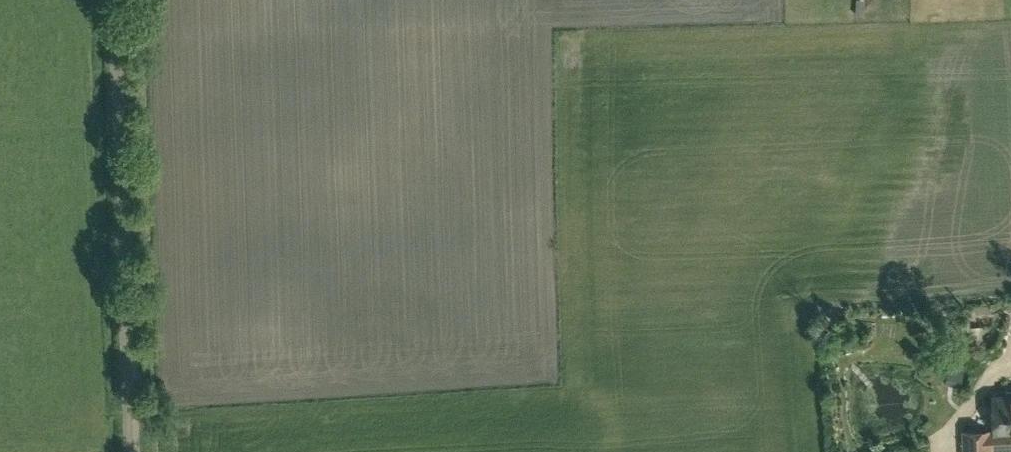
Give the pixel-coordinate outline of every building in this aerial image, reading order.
[(1010,392),(1010,395),(994,396),(995,431),(991,431),(991,429),(964,430),(965,451),(992,451),(992,448),(1010,448),(1010,392)]
